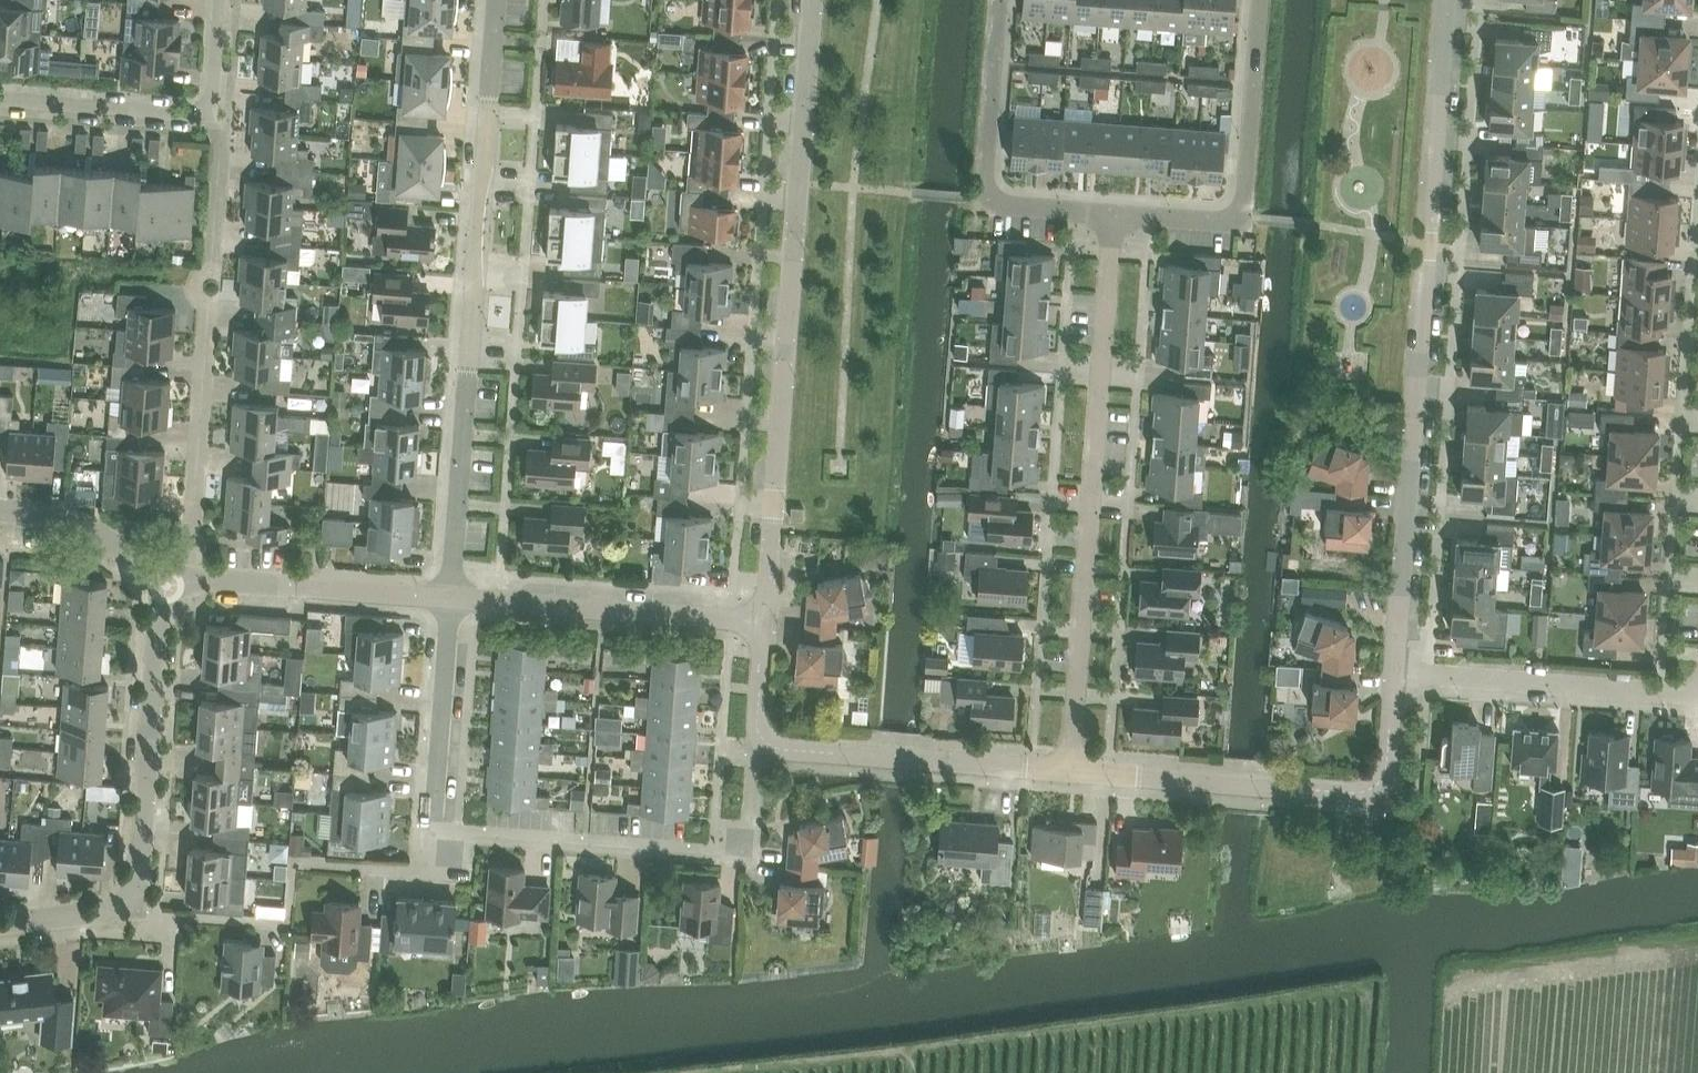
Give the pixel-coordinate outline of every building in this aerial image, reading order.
[(0,5),(0,30),(40,33),(42,9),(46,10),(47,0),(15,0),(14,6),(0,5)] [(264,6),(305,9),(306,0),(264,0),(264,6)] [(458,2),(425,0),(406,0),(403,39),(434,41),(435,29),(450,30),(451,21),(456,21),(458,7),(458,2)] [(598,24),(599,0),(564,0),(562,21),(598,24)] [(749,0),(707,0),(705,21),(716,22),(714,36),(740,38),(741,25),(746,24),(749,25),(750,15),(754,15),(756,1),(749,0)] [(1049,19),(1050,0),(1024,0),(1023,17),(1049,19)] [(1049,19),(1075,21),(1077,0),(1050,0),(1049,19)] [(1075,21),(1101,23),(1103,0),(1077,0),(1075,21)] [(1101,23),(1127,25),(1129,0),(1103,0),(1101,23)] [(1127,25),(1153,27),(1155,0),(1129,0),(1127,25)] [(1153,27),(1179,29),(1182,0),(1155,0),(1153,27)] [(1179,29),(1206,31),(1208,0),(1182,0),(1179,29)] [(1206,31),(1232,33),(1234,0),(1208,0),(1206,31)] [(1526,11),(1553,13),(1554,0),(1526,0),(1526,11)] [(1631,19),(1664,22),(1665,6),(1689,8),(1690,0),(1645,0),(1645,3),(1632,3),(1631,19)] [(127,2),(125,40),(181,44),(182,33),(179,33),(180,19),(154,17),(155,4),(127,2)] [(347,6),(345,25),(360,26),(362,7),(347,6)] [(1631,19),(1629,42),(1642,46),(1641,59),(1685,63),(1685,60),(1689,56),(1690,48),(1687,44),(1687,38),(1663,36),(1664,22),(1631,19)] [(302,60),(303,38),(321,39),(322,24),(280,21),(279,35),(262,33),(260,57),(302,60)] [(85,36),(98,37),(99,25),(86,24),(85,36)] [(1496,39),(1494,63),(1535,66),(1534,67),(1536,67),(1537,52),(1551,49),(1551,44),(1552,30),(1524,28),(1523,41),(1496,39)] [(1,55),(0,65),(0,68),(48,72),(50,48),(39,48),(40,33),(0,30),(0,55),(1,55)] [(740,38),(714,36),(713,50),(703,49),(701,74),(750,78),(751,63),(746,62),(746,53),(743,52),(739,51),(740,38)] [(398,53),(396,79),(408,80),(452,83),(452,80),(452,65),(447,65),(448,55),(433,54),(434,41),(403,39),(402,53),(398,53)] [(181,44),(125,40),(122,78),(161,80),(162,67),(176,68),(177,55),(180,55),(181,44)] [(554,80),(557,84),(557,92),(609,96),(612,62),(609,62),(611,43),(582,41),(580,60),(559,59),(558,67),(554,70),(554,80)] [(1030,63),(1044,64),(1045,53),(1030,52),(1030,63)] [(1045,53),(1044,64),(1059,65),(1060,54),(1045,53)] [(1081,67),(1096,68),(1097,57),(1082,56),(1081,67)] [(260,57),(258,80),(286,82),(285,96),(312,98),(321,99),(322,84),(300,82),(300,81),(302,60),(260,57)] [(1097,57),(1096,68),(1111,69),(1112,58),(1097,57)] [(1685,63),(1641,59),(1640,72),(1627,75),(1625,98),(1658,101),(1659,86),(1683,88),(1684,82),(1688,78),(1688,70),(1685,66),(1685,63)] [(1137,71),(1152,72),(1153,61),(1138,60),(1137,71)] [(1153,61),(1152,72),(1167,74),(1168,63),(1153,61)] [(1494,63),(1492,84),(1533,87),(1534,67),(1535,66),(1494,63)] [(1190,64),(1189,75),(1204,76),(1205,65),(1190,64)] [(1205,65),(1204,76),(1219,77),(1219,66),(1205,65)] [(1043,83),(1044,72),(1029,71),(1028,82),(1043,83)] [(1059,73),(1044,72),(1043,83),(1058,84),(1059,73)] [(750,78),(701,74),(699,98),(708,99),(707,113),(707,114),(735,116),(735,103),(740,102),(743,102),(743,93),(749,93),(750,78)] [(1095,87),(1096,76),(1081,75),(1080,86),(1095,87)] [(1111,77),(1096,76),(1095,87),(1110,88),(1111,77)] [(1570,77),(1569,90),(1581,91),(1582,78),(1570,77)] [(1151,91),(1151,80),(1136,79),(1136,90),(1151,91)] [(452,87),(452,83),(408,80),(406,106),(398,105),(397,120),(428,122),(429,109),(444,111),(444,101),(450,102),(452,87)] [(1166,81),(1151,80),(1151,91),(1165,92),(1166,81)] [(1202,95),(1203,84),(1188,83),(1187,94),(1202,95)] [(1217,97),(1218,85),(1203,84),(1202,95),(1217,97)] [(1492,84),(1490,105),(1491,105),(1531,108),(1533,87),(1492,84)] [(1581,91),(1569,90),(1568,104),(1580,105),(1581,91)] [(1588,96),(1588,114),(1614,114),(1613,95),(1588,96)] [(310,121),(312,98),(285,96),(284,109),(252,107),(250,131),(254,131),(254,130),(297,134),(298,120),(310,121)] [(1516,131),(1515,144),(1543,147),(1544,132),(1531,131),(1533,108),(1531,108),(1491,105),(1489,129),(1516,131)] [(1637,121),(1635,144),(1686,148),(1687,135),(1680,134),(1681,122),(1675,122),(1676,109),(1635,105),(1634,120),(1637,121)] [(707,113),(688,111),(686,126),(696,127),(694,152),(744,155),(745,140),(740,140),(740,130),(737,130),(734,128),(735,116),(707,114),(707,113)] [(549,146),(549,148),(610,153),(613,114),(584,112),(583,126),(557,124),(557,131),(553,131),(549,146)] [(1038,167),(1041,118),(1015,116),(1012,163),(1027,164),(1027,166),(1038,167)] [(1064,167),(1068,120),(1041,118),(1038,167),(1046,167),(1045,166),(1064,167)] [(427,135),(428,122),(397,120),(396,134),(404,135),(402,161),(446,164),(446,160),(446,146),(441,145),(442,136),(427,135)] [(1090,169),(1094,122),(1068,120),(1064,167),(1090,169)] [(1116,171),(1120,124),(1094,122),(1090,169),(1116,171)] [(1142,173),(1146,126),(1120,124),(1116,171),(1142,173)] [(1168,175),(1172,128),(1146,126),(1142,173),(1168,175)] [(20,136),(31,137),(32,128),(21,127),(20,136)] [(1194,179),(1198,130),(1172,128),(1168,175),(1186,177),(1186,178),(1194,179)] [(38,137),(48,138),(49,129),(39,129),(38,137)] [(254,130),(254,131),(252,154),(278,156),(277,169),(313,172),(314,156),(308,156),(308,149),(296,148),(297,134),(254,130)] [(1224,132),(1198,130),(1194,179),(1205,180),(1205,178),(1220,179),(1224,132)] [(76,140),(87,141),(87,132),(77,131),(76,140)] [(94,141),(104,142),(105,133),(94,133),(94,141)] [(132,144),(143,145),(143,136),(133,135),(132,144)] [(20,136),(20,145),(30,146),(31,137),(20,136)] [(48,138),(38,137),(37,146),(48,147),(48,138)] [(150,146),(160,146),(161,137),(150,137),(150,146)] [(76,140),(76,149),(86,150),(87,141),(76,140)] [(104,142),(94,141),(93,150),(103,151),(104,142)] [(132,144),(132,153),(142,154),(143,145),(132,144)] [(1485,179),(1485,180),(1526,183),(1540,184),(1543,147),(1515,144),(1514,157),(1487,155),(1485,179)] [(1686,148),(1635,144),(1633,167),(1599,164),(1598,179),(1629,182),(1670,185),(1671,172),(1677,172),(1678,160),(1685,161),(1686,148)] [(664,189),(670,148),(649,145),(643,186),(664,189)] [(160,146),(150,146),(149,154),(159,155),(160,146)] [(549,148),(548,150),(550,166),(554,166),(553,173),(580,175),(578,190),(607,192),(609,167),(610,153),(549,148)] [(688,175),(687,190),(691,190),(729,193),(729,180),(733,180),(737,180),(737,170),(743,170),(744,155),(694,152),(692,176),(688,175)] [(390,160),(388,186),(392,186),(391,201),(421,203),(423,190),(438,191),(438,182),(443,182),(446,168),(446,164),(402,161),(390,160)] [(31,214),(32,214),(58,216),(62,167),(34,165),(34,174),(31,214)] [(62,167),(58,216),(84,218),(88,169),(62,167)] [(88,169),(84,218),(111,220),(115,171),(88,169)] [(313,172),(277,169),(276,183),(246,181),(245,205),(248,205),(248,204),(292,208),(293,194),(311,195),(313,172)] [(111,220),(137,222),(138,222),(141,182),(142,173),(115,171),(111,220)] [(34,174),(8,172),(4,221),(31,223),(32,214),(31,214),(34,174)] [(195,175),(187,175),(186,185),(194,186),(195,175)] [(1485,179),(1483,200),(1524,204),(1526,183),(1485,180),(1485,179)] [(137,231),(164,233),(167,184),(141,182),(138,222),(137,222),(137,231)] [(1670,185),(1629,182),(1628,196),(1631,196),(1629,220),(1680,223),(1681,211),(1674,210),(1675,198),(1669,198),(1670,185)] [(164,233),(191,235),(194,186),(186,185),(167,184),(164,233)] [(683,189),(680,229),(688,230),(738,233),(739,218),(734,217),(735,207),(732,207),(728,206),(729,193),(691,190),(687,190),(683,189)] [(1561,194),(1560,206),(1572,207),(1573,194),(1561,194)] [(542,229),(542,232),(604,236),(607,198),(578,195),(577,210),(551,207),(550,215),(546,214),(542,229)] [(373,200),(349,199),(348,216),(372,217),(373,200)] [(1483,200),(1481,221),(1482,222),(1482,221),(1522,224),(1524,204),(1483,200)] [(246,227),(274,230),(273,243),(301,246),(304,209),(292,208),(248,204),(248,205),(246,227)] [(390,235),(389,254),(433,257),(435,226),(407,224),(408,208),(381,206),(379,234),(390,235)] [(1572,207),(1560,206),(1559,220),(1571,221),(1572,207)] [(1680,223),(1629,220),(1627,244),(1638,245),(1637,258),(1664,260),(1665,247),(1671,248),(1672,236),(1679,236),(1680,223)] [(1482,222),(1479,245),(1507,248),(1506,261),(1541,264),(1542,250),(1533,250),(1535,225),(1522,224),(1482,221),(1482,222)] [(542,232),(542,234),(543,249),(547,250),(547,257),(573,259),(572,274),(601,276),(604,236),(542,232)] [(998,251),(999,239),(981,238),(980,250),(998,251)] [(999,239),(998,251),(997,263),(1009,264),(1007,278),(1050,281),(1050,272),(1053,272),(1055,257),(1025,255),(1026,241),(999,239)] [(676,272),(687,273),(686,286),(728,289),(729,280),(732,280),(733,265),(703,263),(705,245),(674,242),(672,261),(677,261),(676,272)] [(301,246),(273,243),(272,257),(241,254),(239,278),(242,279),(242,278),(286,282),(287,268),(299,268),(301,246)] [(1162,281),(1165,281),(1164,290),(1206,294),(1218,295),(1221,257),(1194,254),(1193,268),(1163,265),(1162,281)] [(1623,257),(1622,271),(1625,271),(1624,295),(1674,299),(1675,286),(1668,286),(1669,274),(1663,273),(1664,260),(1637,258),(1623,257)] [(371,266),(360,265),(359,279),(370,280),(371,266)] [(1593,268),(1575,267),(1573,291),(1591,292),(1593,268)] [(1233,281),(1233,294),(1261,295),(1262,271),(1243,269),(1242,282),(1233,281)] [(376,272),(374,301),(385,302),(383,320),(428,324),(430,293),(411,291),(413,275),(376,272)] [(242,278),(242,279),(241,301),(269,303),(267,317),(295,319),(297,296),(285,295),(286,282),(242,278)] [(544,291),(542,316),(584,319),(586,294),(599,296),(600,280),(571,278),(570,293),(544,291)] [(1050,281),(1007,278),(1006,301),(1048,304),(1049,294),(1050,281)] [(1476,289),(1474,312),(1474,313),(1474,314),(1515,317),(1516,317),(1518,294),(1531,295),(1533,280),(1505,278),(1504,292),(1476,289)] [(972,285),(971,298),(986,299),(986,286),(972,285)] [(684,310),(673,309),(672,327),(698,329),(699,312),(729,314),(731,299),(728,299),(728,289),(686,286),(684,310)] [(1205,317),(1206,294),(1164,290),(1163,303),(1162,313),(1205,317)] [(119,292),(117,314),(129,315),(128,329),(174,333),(176,310),(146,307),(147,295),(119,292)] [(1674,299),(1624,295),(1622,318),(1618,318),(1617,333),(1658,336),(1659,323),(1665,323),(1666,311),(1673,312),(1674,299)] [(971,311),(972,298),(960,298),(959,310),(971,311)] [(1048,304),(1006,301),(1004,324),(1046,327),(1046,325),(1047,314),(1048,314),(1048,304)] [(1203,340),(1205,317),(1162,313),(1161,323),(1162,323),(1161,336),(1203,340)] [(1474,313),(1472,334),(1513,338),(1515,317),(1474,314),(1474,313)] [(235,328),(233,352),(237,352),(293,356),(295,319),(267,317),(256,316),(255,330),(235,328)] [(542,316),(540,340),(566,342),(565,357),(594,359),(595,344),(582,343),(584,319),(542,316)] [(1045,337),(1046,327),(1004,324),(992,323),(990,361),(1017,363),(1018,350),(1047,352),(1048,337),(1045,337)] [(672,327),(667,327),(666,345),(670,345),(669,357),(681,358),(680,371),(722,374),(723,365),(726,365),(727,350),(697,347),(698,329),(672,327)] [(1551,327),(1550,340),(1561,341),(1562,328),(1551,327)] [(114,350),(113,364),(142,366),(143,354),(173,356),(174,333),(128,329),(118,328),(116,350),(114,350)] [(376,333),(373,371),(381,372),(430,375),(432,360),(429,357),(425,356),(426,350),(407,349),(408,336),(376,333)] [(1658,336),(1617,333),(1616,347),(1620,348),(1618,371),(1668,375),(1669,362),(1662,361),(1663,349),(1657,349),(1658,336)] [(1472,334),(1471,356),(1471,355),(1511,358),(1513,338),(1472,334)] [(1202,354),(1203,340),(1161,336),(1160,346),(1157,345),(1156,360),(1185,363),(1184,376),(1211,378),(1213,355),(1202,354)] [(1561,341),(1550,340),(1549,354),(1560,354),(1561,341)] [(237,352),(235,375),(263,377),(262,391),(290,393),(293,356),(237,352)] [(1497,382),(1496,395),(1523,397),(1526,359),(1513,359),(1513,358),(1511,358),(1471,355),(1471,356),(1469,380),(1497,382)] [(535,373),(532,405),(579,408),(581,387),(594,388),(595,364),(552,360),(551,375),(535,373)] [(944,382),(946,435),(964,435),(963,383),(979,383),(979,363),(957,364),(958,382),(944,382)] [(124,386),(123,400),(169,404),(171,380),(141,378),(142,366),(113,364),(112,385),(124,386)] [(988,381),(999,382),(998,406),(1040,410),(1040,400),(1043,401),(1045,385),(1015,383),(1016,370),(989,368),(988,381)] [(722,374),(680,371),(679,383),(667,383),(665,412),(692,414),(693,396),(723,399),(724,383),(721,383),(722,374)] [(1668,375),(1618,371),(1616,396),(1627,396),(1626,410),(1652,412),(1653,399),(1659,399),(1660,387),(1667,388),(1668,375)] [(360,387),(357,372),(337,375),(339,389),(360,387)] [(430,375),(381,372),(379,395),(371,395),(370,408),(402,411),(403,399),(422,400),(422,394),(426,394),(429,391),(430,375)] [(1183,396),(1153,394),(1152,409),(1155,409),(1155,418),(1196,422),(1198,398),(1210,399),(1211,385),(1184,383),(1183,396)] [(0,398),(0,443),(9,444),(7,475),(30,477),(33,431),(19,430),(20,418),(11,417),(13,395),(0,394),(0,398)] [(1467,406),(1465,429),(1465,430),(1506,433),(1506,434),(1507,434),(1507,433),(1521,434),(1523,397),(1496,395),(1495,408),(1467,406)] [(108,435),(136,437),(137,425),(167,427),(169,404),(123,400),(122,414),(110,413),(108,435)] [(235,403),(233,426),(276,429),(309,432),(310,417),(277,415),(278,406),(235,403)] [(725,422),(724,404),(710,404),(711,423),(725,422)] [(1040,410),(998,406),(996,429),(1038,433),(1039,423),(1040,410)] [(401,423),(402,411),(370,408),(368,422),(377,423),(375,447),(418,450),(420,425),(401,423)] [(1685,409),(1684,424),(1697,425),(1697,409),(1685,409)] [(692,414),(665,412),(662,454),(673,455),(715,458),(716,449),(719,449),(720,434),(690,432),(692,414)] [(1656,434),(1632,432),(1633,417),(1600,414),(1599,430),(1612,431),(1610,455),(1654,458),(1656,434)] [(1196,422),(1155,418),(1154,432),(1153,431),(1152,441),(1195,445),(1196,422)] [(33,431),(30,477),(53,479),(55,449),(68,450),(70,422),(48,420),(47,432),(33,431)] [(312,420),(311,432),(329,433),(330,422),(312,420)] [(233,426),(231,449),(255,451),(254,465),(290,467),(299,468),(300,466),(300,465),(301,452),(291,451),(275,450),(276,429),(233,426)] [(1038,433),(996,429),(994,452),(1036,456),(1037,443),(1038,443),(1038,433)] [(1465,430),(1463,451),(1504,454),(1506,434),(1506,433),(1465,430)] [(1336,491),(1365,493),(1367,476),(1366,476),(1366,467),(1365,463),(1361,460),(1357,458),(1361,448),(1319,433),(1318,436),(1315,438),(1314,439),(1312,441),(1312,442),(1311,443),(1311,444),(1310,447),(1310,448),(1310,450),(1311,452),(1312,454),(1311,457),(1312,458),(1307,471),(1337,482),(1336,491)] [(164,474),(165,451),(135,449),(136,437),(108,435),(106,470),(164,474)] [(529,449),(526,482),(573,486),(575,468),(588,469),(590,439),(553,436),(552,451),(529,449)] [(626,441),(604,439),(603,452),(625,454),(626,441)] [(1206,446),(1195,445),(1152,441),(1151,451),(1152,451),(1151,465),(1193,468),(1204,469),(1206,446)] [(1542,443),(1541,457),(1552,458),(1553,444),(1542,443)] [(360,445),(359,460),(374,461),(373,484),(402,486),(403,474),(416,475),(418,450),(375,447),(360,445)] [(1463,451),(1462,472),(1503,475),(1503,474),(1504,454),(1463,451)] [(1036,456),(994,452),(982,452),(980,489),(1007,491),(1008,478),(1037,481),(1038,465),(1035,465),(1036,456)] [(715,458),(673,455),(671,479),(655,478),(654,496),(658,496),(658,497),(685,499),(686,481),(716,483),(718,468),(715,468),(715,458)] [(1654,458),(1610,455),(1608,479),(1595,478),(1594,494),(1627,496),(1628,481),(1652,483),(1653,477),(1657,474),(1657,466),(1654,462),(1654,458)] [(1552,458),(1541,457),(1540,470),(1551,471),(1552,458)] [(229,477),(227,500),(271,503),(272,483),(289,484),(290,467),(254,465),(253,479),(229,477)] [(1193,468),(1151,465),(1150,474),(1147,474),(1146,489),(1175,491),(1174,504),(1201,506),(1202,494),(1191,493),(1193,468)] [(94,487),(94,466),(77,466),(77,487),(94,487)] [(103,505),(131,508),(132,495),(162,498),(164,474),(106,470),(103,505)] [(1462,472),(1460,496),(1488,498),(1487,511),(1515,513),(1517,476),(1503,475),(1462,472)] [(362,496),(372,496),(370,521),(419,525),(420,509),(417,506),(414,506),(414,500),(395,498),(396,486),(364,483),(363,483),(362,496)] [(1365,493),(1336,491),(1335,507),(1326,506),(1326,509),(1324,511),(1323,513),(1322,514),(1321,517),(1321,519),(1321,520),(1321,522),(1322,523),(1323,525),(1324,527),(1325,528),(1324,531),(1326,532),(1325,546),(1352,548),(1353,547),(1357,548),(1362,547),(1365,544),(1367,539),(1367,535),(1368,535),(1370,509),(1364,509),(1365,493)] [(971,494),(969,518),(989,520),(987,539),(1029,543),(1032,512),(1015,510),(1016,497),(971,494)] [(1627,496),(1594,494),(1593,510),(1606,511),(1604,535),(1648,538),(1648,535),(1653,531),(1653,523),(1650,519),(1650,513),(1626,511),(1627,496)] [(685,499),(658,497),(657,514),(669,515),(667,540),(709,543),(709,534),(712,534),(714,519),(684,516),(685,499)] [(227,500),(225,523),(245,525),(244,537),(290,540),(291,527),(269,525),(271,503),(227,500)] [(522,529),(521,544),(523,547),(523,549),(568,552),(569,530),(583,531),(584,507),(553,505),(552,519),(526,517),(525,527),(522,529)] [(791,519),(803,520),(804,508),(791,507),(791,519)] [(1153,552),(1195,555),(1196,536),(1206,536),(1208,512),(1165,509),(1164,522),(1155,522),(1153,552)] [(343,543),(345,519),(323,518),(321,542),(343,543)] [(419,525),(370,521),(368,544),(356,543),(355,558),(390,561),(391,548),(410,550),(411,543),(415,544),(417,541),(419,525)] [(1484,542),(1457,540),(1455,564),(1496,567),(1510,568),(1513,531),(1485,528),(1484,542)] [(1648,538),(1604,535),(1603,547),(1590,550),(1588,573),(1621,576),(1622,561),(1646,563),(1647,557),(1651,554),(1651,546),(1648,542),(1648,538)] [(709,543),(667,540),(666,552),(654,552),(652,581),(678,583),(680,566),(710,568),(711,553),(708,552),(709,543)] [(966,551),(964,579),(979,580),(978,600),(1025,604),(1027,570),(1008,569),(1008,566),(998,566),(999,554),(966,551)] [(1455,564),(1453,585),(1494,588),(1496,567),(1455,564)] [(1142,581),(1140,612),(1187,616),(1189,596),(1189,586),(1198,587),(1200,571),(1164,568),(1163,583),(1142,581)] [(808,607),(806,625),(835,628),(836,619),(866,613),(864,599),(866,598),(865,595),(866,593),(868,591),(868,589),(868,587),(868,585),(868,583),(867,581),(865,579),(864,578),(862,577),(861,573),(818,581),(820,591),(815,592),(811,595),(809,599),(809,603),(808,607)] [(1621,576),(1588,573),(1587,589),(1600,590),(1598,614),(1642,618),(1642,614),(1646,611),(1647,603),(1644,599),(1644,593),(1620,591),(1621,576)] [(1283,576),(1282,590),(1297,591),(1298,577),(1283,576)] [(1542,592),(1543,578),(1531,577),(1530,591),(1542,592)] [(108,582),(64,579),(62,602),(106,606),(108,582)] [(1303,584),(1302,601),(1345,605),(1347,588),(1303,584)] [(1453,585),(1452,606),(1492,609),(1494,588),(1453,585)] [(9,598),(23,599),(24,589),(10,588),(9,598)] [(1530,591),(1529,609),(1549,610),(1550,592),(1542,592),(1530,591)] [(23,599),(9,598),(8,608),(23,609),(23,599)] [(106,606),(62,602),(61,625),(104,629),(106,606)] [(1452,606),(1450,630),(1457,630),(1456,644),(1504,648),(1507,610),(1492,609),(1452,606)] [(1294,648),(1323,659),(1322,668),(1352,670),(1353,653),(1352,652),(1353,644),(1351,640),(1348,636),(1344,635),(1347,625),(1306,610),(1305,613),(1304,614),(1301,615),(1299,617),(1298,619),(1297,621),(1297,623),(1296,625),(1296,626),(1297,628),(1298,630),(1298,631),(1297,634),(1299,635),(1294,648)] [(207,625),(205,649),(249,652),(251,628),(290,631),(291,618),(240,614),(239,627),(207,625)] [(346,614),(345,629),(347,629),(345,654),(357,655),(402,658),(404,633),(381,631),(382,616),(346,614)] [(1642,618),(1598,614),(1597,627),(1584,630),(1582,653),(1615,656),(1616,641),(1640,642),(1641,637),(1645,633),(1645,625),(1642,621),(1642,618)] [(973,664),(1020,667),(1022,634),(1002,632),(1003,617),(968,615),(967,632),(975,633),(973,664)] [(104,629),(61,625),(59,648),(102,651),(104,629)] [(835,628),(806,626),(805,642),(799,641),(795,681),(838,685),(839,670),(841,670),(843,645),(834,644),(835,628)] [(1137,642),(1135,675),(1182,679),(1183,660),(1184,646),(1198,647),(1199,633),(1172,631),(1171,644),(1137,642)] [(6,633),(5,643),(20,644),(21,634),(6,633)] [(501,641),(499,668),(545,672),(546,655),(560,656),(561,646),(547,645),(501,641)] [(20,644),(5,643),(5,653),(19,654),(20,644)] [(102,651),(59,648),(57,671),(100,674),(102,651)] [(205,649),(203,674),(234,676),(233,689),(260,691),(284,692),(285,684),(261,682),(263,653),(249,652),(205,649)] [(278,652),(277,676),(294,676),(295,652),(278,652)] [(652,680),(698,683),(700,656),(654,653),(640,652),(639,662),(653,663),(652,680)] [(400,683),(402,658),(357,655),(355,679),(341,678),(340,693),(376,696),(377,682),(400,683)] [(926,655),(925,671),(948,673),(949,657),(926,655)] [(1277,664),(1276,682),(1298,683),(1299,665),(1277,664)] [(499,668),(497,695),(557,700),(558,690),(543,688),(545,672),(499,668)] [(1352,670),(1322,668),(1321,683),(1313,683),(1312,686),(1311,688),(1309,689),(1309,690),(1308,691),(1308,692),(1308,694),(1307,696),(1308,698),(1308,699),(1308,700),(1309,702),(1310,704),(1311,705),(1311,708),(1313,708),(1312,723),(1339,725),(1339,724),(1343,725),(1348,724),(1352,720),(1353,716),(1354,712),(1355,712),(1357,686),(1350,686),(1352,670)] [(972,705),(971,723),(1011,726),(1013,697),(985,695),(986,680),(959,678),(957,704),(972,705)] [(635,705),(696,710),(698,683),(652,680),(651,697),(636,695),(635,705)] [(65,683),(63,706),(107,709),(109,686),(65,683)] [(201,699),(199,724),(258,728),(260,703),(261,691),(233,689),(232,701),(201,699)] [(2,691),(1,701),(16,702),(16,692),(2,691)] [(261,691),(260,706),(284,708),(286,693),(261,691)] [(374,711),(376,696),(340,693),(339,709),(353,710),(351,734),(395,738),(397,713),(374,711)] [(497,695),(495,721),(541,725),(542,708),(556,709),(557,700),(497,695)] [(1132,739),(1179,743),(1180,720),(1196,722),(1197,698),(1164,696),(1163,710),(1134,708),(1133,721),(1132,722),(1130,724),(1130,726),(1129,728),(1129,730),(1129,731),(1130,732),(1130,734),(1131,735),(1132,737),(1132,739)] [(16,702),(1,701),(0,711),(15,712),(16,702)] [(648,733),(694,737),(696,710),(635,705),(635,715),(649,716),(648,733)] [(63,706),(62,729),(105,732),(107,709),(63,706)] [(597,716),(596,728),(606,729),(607,717),(599,716),(597,716)] [(495,721),(493,748),(553,753),(554,743),(539,741),(541,725),(495,721)] [(1442,741),(1440,768),(1449,769),(1454,769),(1455,774),(1457,778),(1460,782),(1464,784),(1468,786),(1473,786),(1473,787),(1490,788),(1494,734),(1478,732),(1479,729),(1479,723),(1469,723),(1453,721),(1451,736),(1447,736),(1446,736),(1445,736),(1444,737),(1443,738),(1442,739),(1442,740),(1442,741)] [(199,724),(198,748),(217,750),(216,762),(255,765),(258,728),(199,724)] [(1541,789),(1539,822),(1561,824),(1564,789),(1548,788),(1550,768),(1555,769),(1558,730),(1513,727),(1510,765),(1540,767),(1539,789),(1541,789)] [(62,729),(60,752),(103,755),(105,732),(62,729)] [(606,743),(607,731),(596,730),(595,742),(606,743)] [(631,759),(692,764),(694,737),(648,733),(647,750),(632,749),(631,759)] [(1638,768),(1626,767),(1628,737),(1623,737),(1623,738),(1613,737),(1613,735),(1589,733),(1588,754),(1582,754),(1580,779),(1609,782),(1607,805),(1636,808),(1639,767),(1638,767),(1638,768)] [(393,763),(395,738),(351,734),(350,749),(336,748),(334,773),(369,776),(371,761),(393,763)] [(1697,806),(1697,769),(1688,768),(1690,741),(1674,740),(1674,738),(1671,735),(1664,734),(1661,737),(1661,738),(1655,738),(1652,787),(1669,789),(1668,804),(1697,806)] [(12,747),(13,737),(0,736),(0,746),(12,747)] [(0,746),(0,756),(11,757),(12,747),(0,746)] [(493,748),(491,775),(536,778),(538,761),(552,763),(553,753),(493,748)] [(103,755),(60,752),(58,775),(102,778),(103,755)] [(644,786),(690,790),(692,764),(631,759),(631,768),(645,770),(644,786)] [(196,773),(194,798),(238,801),(252,802),(255,765),(216,762),(215,775),(196,773)] [(295,787),(324,788),(324,769),(295,768),(295,787)] [(610,790),(611,773),(592,772),(591,789),(610,790)] [(334,773),(331,813),(334,813),(389,817),(391,792),(368,790),(369,776),(334,773)] [(536,778),(491,775),(488,802),(534,805),(549,806),(550,796),(535,795),(536,778)] [(87,784),(86,797),(104,798),(105,785),(87,784)] [(642,813),(688,817),(690,790),(644,786),(642,803),(628,802),(627,812),(642,813)] [(222,825),(221,837),(249,840),(250,825),(236,824),(238,801),(194,798),(192,823),(222,825)] [(1492,803),(1477,802),(1476,820),(1491,821),(1492,803)] [(329,837),(328,853),(363,856),(364,841),(387,843),(389,817),(334,813),(332,837),(329,837)] [(789,848),(788,866),(817,868),(818,859),(848,854),(845,839),(847,839),(847,836),(848,834),(849,832),(850,830),(850,828),(850,825),(849,823),(848,821),(847,820),(845,818),(843,817),(843,814),(812,819),(799,822),(801,832),(797,833),(793,836),(791,839),(790,844),(790,848),(789,848)] [(47,825),(47,830),(60,831),(58,852),(57,873),(80,875),(83,831),(71,830),(72,818),(48,816),(47,825)] [(1032,857),(1080,861),(1081,856),(1094,857),(1097,823),(1047,819),(1046,826),(1034,825),(1032,857)] [(1013,842),(996,841),(998,824),(942,820),(939,860),(989,864),(988,881),(1010,883),(1013,842)] [(9,839),(7,883),(29,884),(32,852),(45,853),(46,843),(47,830),(47,825),(23,823),(21,840),(9,839)] [(1115,874),(1144,876),(1145,863),(1179,866),(1182,829),(1162,828),(1161,831),(1133,828),(1132,845),(1117,844),(1115,874)] [(80,875),(103,877),(106,833),(83,831),(80,875)] [(292,833),(291,852),(311,853),(311,846),(303,845),(304,834),(292,833)] [(190,848),(188,872),(232,876),(233,863),(247,865),(249,840),(221,837),(220,850),(190,848)] [(7,883),(9,839),(0,838),(0,882),(7,883)] [(1687,842),(1686,863),(1697,863),(1697,843),(1687,842)] [(815,884),(817,868),(788,866),(786,882),(780,881),(777,921),(819,925),(820,911),(822,911),(824,885),(815,884)] [(549,887),(523,885),(524,869),(491,867),(487,916),(520,919),(521,915),(546,917),(549,887)] [(188,872),(186,897),(215,899),(214,912),(243,915),(245,889),(231,888),(232,876),(188,872)] [(611,928),(637,930),(639,895),(615,894),(616,877),(580,874),(577,919),(611,922),(611,928)] [(718,906),(720,885),(684,882),(681,926),(710,928),(709,941),(731,943),(734,907),(718,906)] [(1083,923),(1102,925),(1105,889),(1086,888),(1083,923)] [(382,913),(379,951),(395,952),(396,944),(452,948),(456,902),(435,900),(435,899),(420,898),(420,899),(399,897),(398,914),(382,913)] [(325,937),(325,946),(324,961),(329,967),(349,968),(355,963),(355,958),(370,959),(372,923),(358,922),(359,904),(328,902),(327,913),(314,912),(312,936),(325,937)] [(272,905),(271,917),(284,918),(284,906),(272,905)] [(260,953),(261,945),(228,942),(224,986),(257,989),(258,983),(274,984),(276,955),(260,953)] [(106,1010),(150,1014),(149,1031),(171,1034),(173,1001),(158,1000),(160,971),(101,967),(98,994),(107,995),(106,1010)] [(71,1042),(74,999),(54,998),(51,971),(30,974),(30,976),(0,980),(0,1020),(44,1015),(42,1039),(71,1042)]
